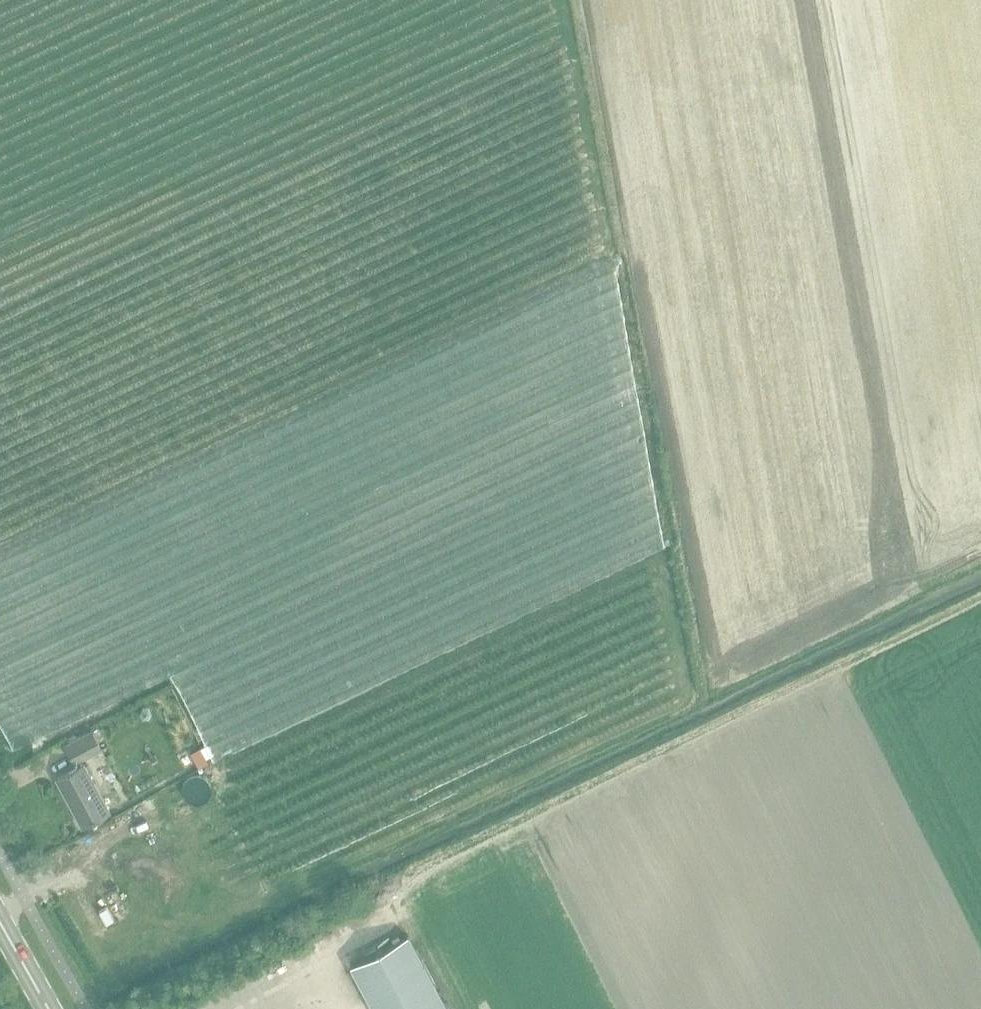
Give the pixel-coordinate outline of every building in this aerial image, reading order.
[(64,747),(74,765),(99,751),(90,734),(64,747)] [(55,781),(80,829),(108,814),(84,766),(55,781)] [(372,1008),(445,1008),(405,936),(349,966),(372,1008)]
